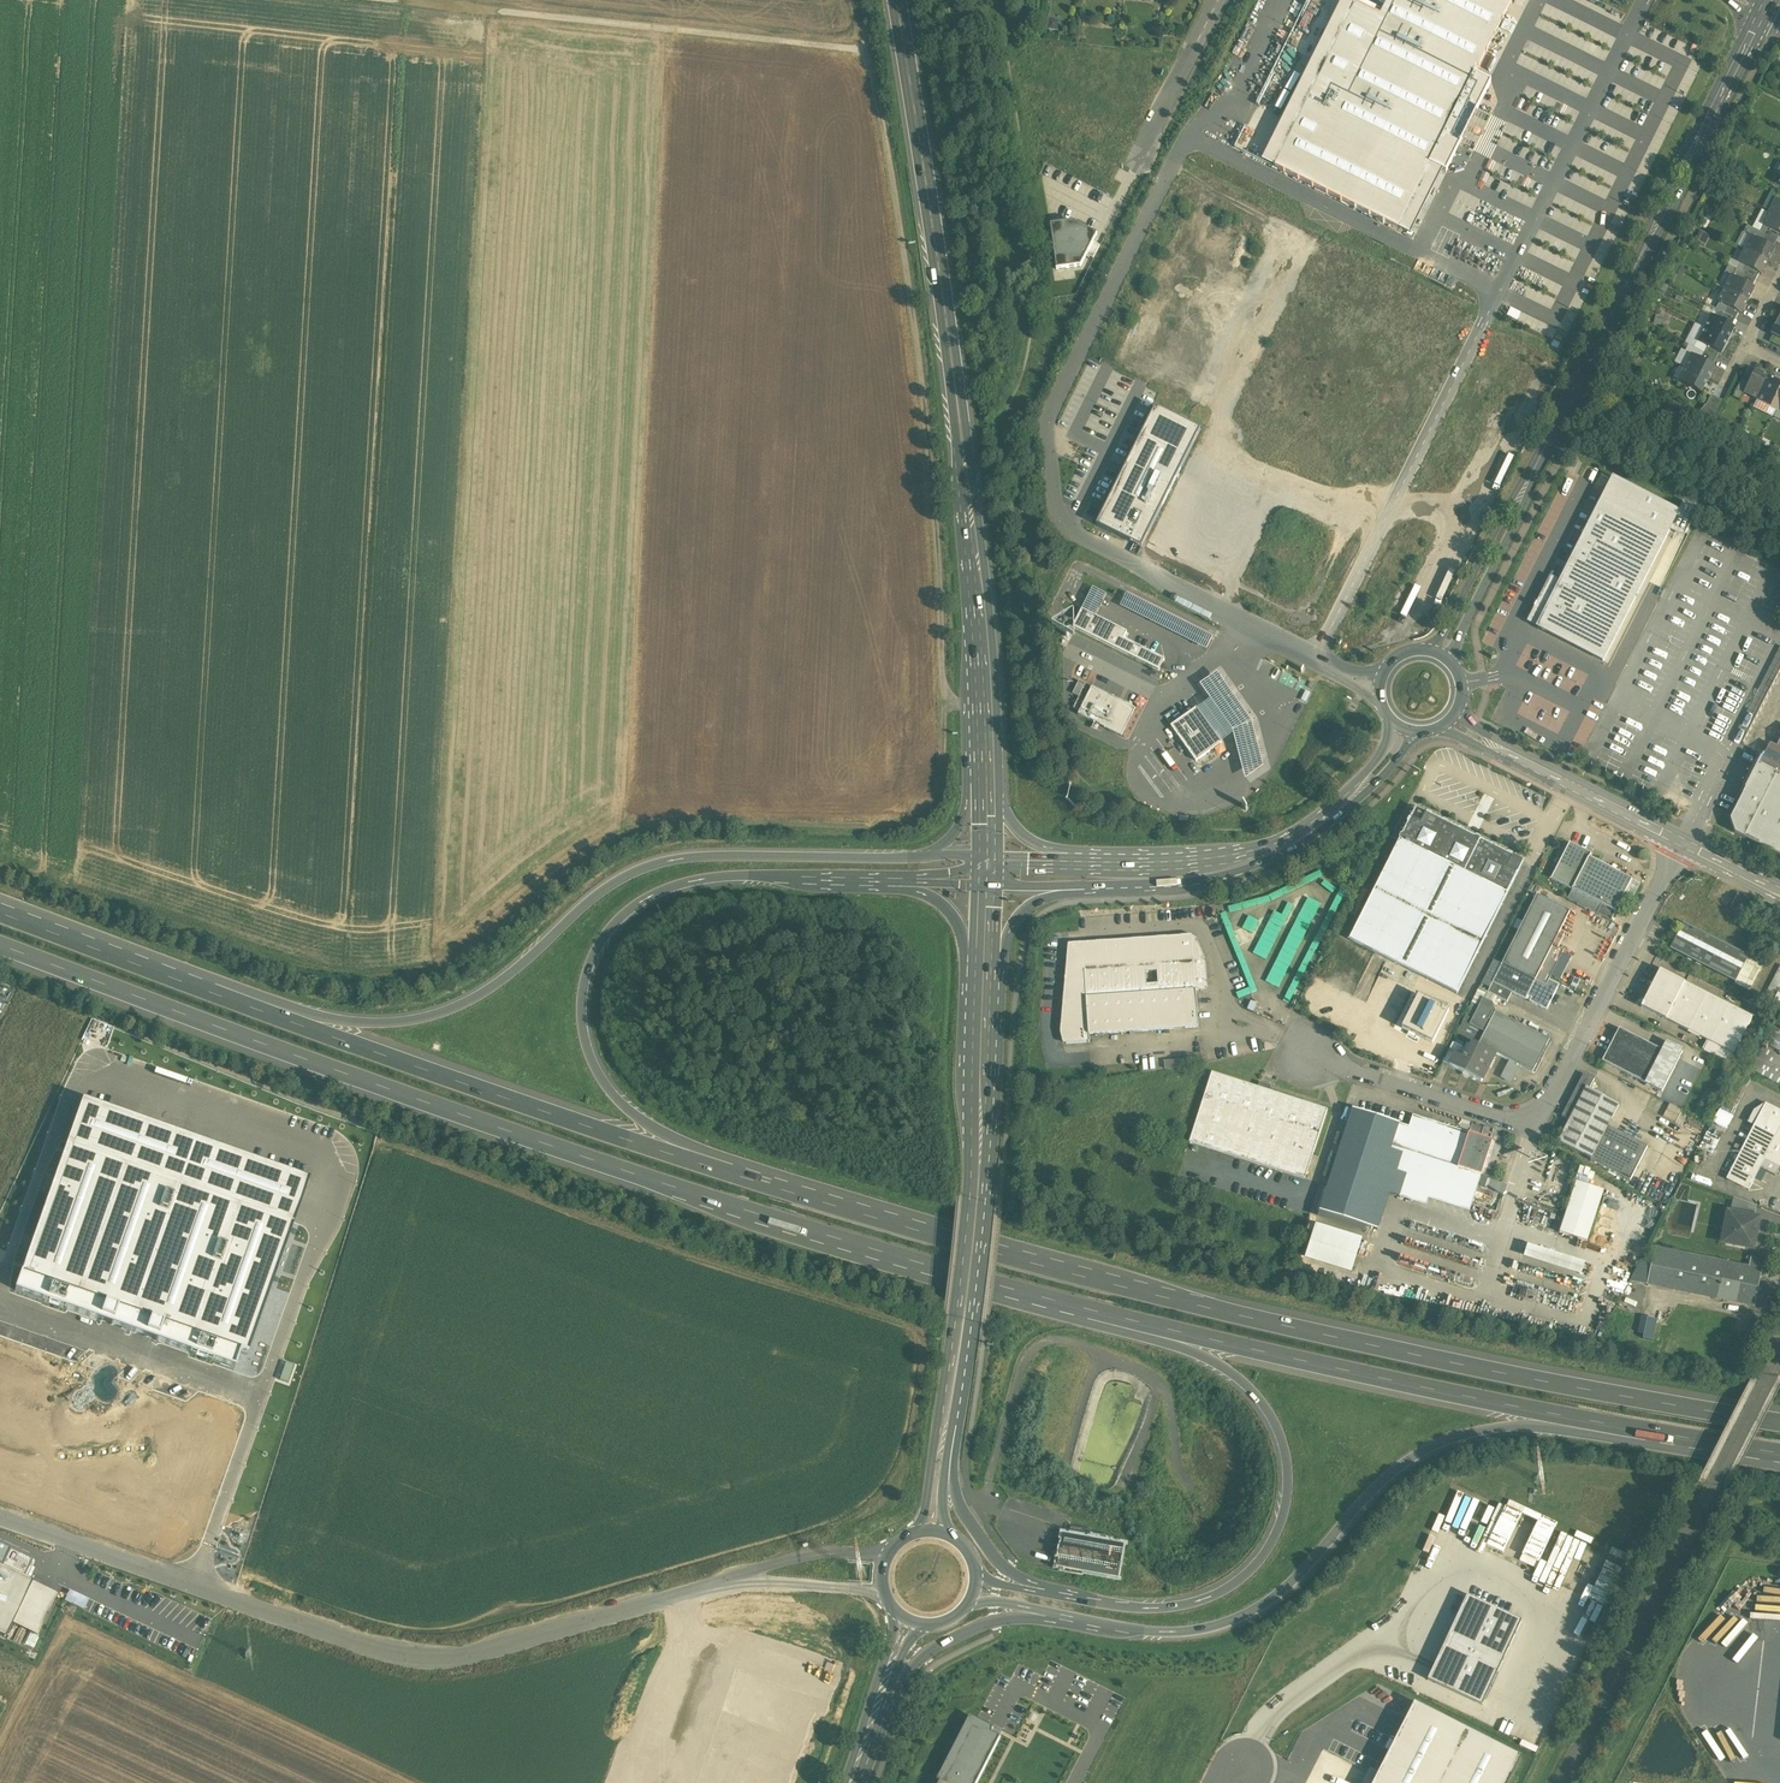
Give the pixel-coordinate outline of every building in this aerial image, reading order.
[(1277,168),(1398,228),(1431,163),(1448,172),(1492,82),(1475,74),(1512,0),(1380,0),(1375,9),(1359,1),(1277,168)] [(1776,199),(1769,212),(1779,218),(1779,201),(1776,199)] [(1769,212),(1762,226),(1763,226),(1767,228),(1779,234),(1779,235),(1779,218),(1769,212)] [(1051,226),(1058,270),(1081,267),(1087,255),(1094,243),(1097,236),(1074,223),(1051,226)] [(1759,232),(1747,226),(1744,233),(1751,237),(1751,236),(1761,241),(1764,235),(1759,232)] [(1779,234),(1767,228),(1764,235),(1776,241),(1779,234)] [(1776,241),(1764,235),(1761,241),(1773,247),(1776,241)] [(1761,241),(1751,236),(1751,237),(1745,250),(1768,262),(1775,248),(1761,241)] [(1100,246),(1094,243),(1087,255),(1094,258),(1100,246)] [(1768,262),(1745,250),(1738,263),(1747,268),(1759,274),(1762,275),(1768,262)] [(1737,270),(1728,266),(1725,273),(1731,276),(1733,277),(1737,270)] [(1759,274),(1747,268),(1744,274),(1756,280),(1759,274)] [(1737,270),(1733,277),(1740,280),(1744,274),(1737,270)] [(1756,280),(1744,274),(1740,280),(1752,286),(1756,280)] [(1733,277),(1731,276),(1724,289),(1748,301),(1755,288),(1740,280),(1733,277)] [(1748,301),(1724,289),(1718,302),(1720,303),(1727,307),(1739,313),(1741,314),(1748,301)] [(1727,307),(1720,303),(1716,310),(1724,313),(1727,307)] [(1739,313),(1727,307),(1724,313),(1736,319),(1739,313)] [(1736,319),(1724,313),(1720,320),(1732,326),(1736,319)] [(1720,320),(1711,315),(1704,328),(1728,340),(1735,327),(1720,320)] [(1778,321),(1771,334),(1773,335),(1779,339),(1779,322),(1778,321)] [(1728,340),(1704,328),(1698,342),(1707,346),(1719,353),(1721,354),(1728,340)] [(1773,335),(1770,342),(1779,347),(1779,339),(1773,335)] [(1707,346),(1698,342),(1695,348),(1704,353),(1707,346)] [(1719,353),(1707,346),(1704,353),(1716,359),(1719,353)] [(1716,359),(1704,353),(1700,359),(1712,365),(1716,359)] [(1700,359),(1691,355),(1685,368),(1708,380),(1715,367),(1700,359)] [(1708,380),(1685,368),(1678,381),(1701,393),(1708,380)] [(1754,372),(1748,369),(1741,381),(1748,384),(1754,372)] [(1748,384),(1743,394),(1757,400),(1769,377),(1755,370),(1754,372),(1748,384)] [(1769,377),(1757,400),(1770,407),(1770,406),(1779,387),(1779,382),(1769,377)] [(1748,384),(1741,381),(1737,390),(1743,394),(1748,384)] [(1770,406),(1777,410),(1779,404),(1779,387),(1770,406)] [(1743,394),(1737,390),(1733,397),(1740,400),(1743,394)] [(1711,396),(1702,415),(1713,421),(1723,402),(1711,396)] [(1201,430),(1155,407),(1097,526),(1142,548),(1201,430)] [(1605,485),(1609,478),(1601,473),(1597,481),(1605,485)] [(1613,478),(1537,628),(1602,661),(1670,528),(1684,536),(1698,509),(1684,502),(1679,511),(1613,478)] [(1105,596),(1091,590),(1087,599),(1081,610),(1095,617),(1100,606),(1105,596)] [(1214,635),(1128,592),(1122,604),(1207,648),(1214,635)] [(1095,617),(1081,610),(1076,621),(1073,628),(1159,670),(1162,665),(1164,660),(1123,640),(1127,632),(1095,617)] [(1213,671),(1197,682),(1209,699),(1232,730),(1248,719),(1213,671)] [(1136,710),(1079,682),(1074,693),(1080,697),(1074,709),(1080,712),(1079,715),(1123,737),(1136,710)] [(1232,730),(1209,699),(1196,709),(1221,742),(1234,733),(1232,730)] [(1196,709),(1195,708),(1172,725),(1198,761),(1222,744),(1221,742),(1196,709)] [(1248,719),(1232,730),(1234,733),(1242,764),(1245,778),(1261,767),(1257,752),(1248,719)] [(1777,747),(1770,744),(1759,765),(1758,765),(1730,820),(1735,834),(1745,839),(1746,837),(1779,855),(1779,741),(1777,747)] [(1444,821),(1443,822),(1432,816),(1431,815),(1428,813),(1426,814),(1416,808),(1410,819),(1409,819),(1407,823),(1408,824),(1402,835),(1401,836),(1399,839),(1399,841),(1507,895),(1523,862),(1512,857),(1512,855),(1509,853),(1507,854),(1496,849),(1496,847),(1493,845),(1491,846),(1480,840),(1480,839),(1476,837),(1475,838),(1464,832),(1463,831),(1460,829),(1459,830),(1448,824),(1447,823),(1444,821)] [(1507,895),(1399,841),(1349,940),(1457,994),(1507,895)] [(1570,843),(1551,879),(1572,890),(1589,858),(1591,854),(1570,843)] [(1611,869),(1589,858),(1572,890),(1601,905),(1615,912),(1632,880),(1619,873),(1611,869)] [(1272,901),(1323,877),(1320,871),(1269,895),(1272,901)] [(1333,893),(1336,889),(1325,881),(1322,886),(1333,893)] [(1269,895),(1228,907),(1230,913),(1271,902),(1269,895)] [(1570,912),(1537,895),(1502,964),(1535,981),(1553,946),(1570,912)] [(1744,911),(1753,917),(1761,903),(1752,897),(1744,911)] [(1319,910),(1321,905),(1308,898),(1306,903),(1319,910)] [(1282,916),(1287,918),(1293,905),(1288,903),(1282,916)] [(1316,915),(1319,910),(1306,903),(1303,908),(1316,915)] [(1615,912),(1601,905),(1597,913),(1611,920),(1615,912)] [(1313,920),(1316,915),(1303,908),(1300,914),(1313,920)] [(1611,921),(1591,911),(1585,924),(1604,933),(1611,921)] [(1249,988),(1251,993),(1257,991),(1225,912),(1220,915),(1249,988)] [(1284,924),(1287,918),(1282,916),(1274,912),(1272,917),(1284,924)] [(1311,925),(1313,920),(1300,914),(1297,919),(1311,925)] [(1242,929),(1253,934),(1259,922),(1248,917),(1242,929)] [(1282,929),(1284,924),(1272,917),(1269,923),(1282,929)] [(1308,931),(1311,925),(1297,919),(1295,924),(1308,931)] [(1279,934),(1282,929),(1269,923),(1266,928),(1279,934)] [(1305,936),(1308,931),(1295,924),(1292,929),(1305,936)] [(1720,943),(1683,924),(1671,948),(1708,967),(1720,943)] [(1276,939),(1279,934),(1266,928),(1264,933),(1276,939)] [(1303,941),(1305,936),(1292,929),(1289,934),(1303,941)] [(1274,945),(1276,939),(1264,933),(1261,938),(1274,945)] [(1300,946),(1303,941),(1289,934),(1287,940),(1300,946)] [(1162,940),(1071,946),(1063,1032),(1066,1044),(1090,1042),(1089,1035),(1198,1027),(1196,991),(1206,990),(1208,987),(1206,961),(1195,938),(1192,938),(1162,940)] [(1271,950),(1274,945),(1261,938),(1258,944),(1271,950)] [(1297,952),(1300,946),(1287,940),(1284,945),(1297,952)] [(1720,943),(1708,967),(1736,981),(1748,958),(1720,943)] [(1268,955),(1271,950),(1258,944),(1256,949),(1268,955)] [(1295,957),(1297,952),(1284,945),(1281,950),(1295,957)] [(1553,946),(1535,981),(1546,986),(1549,980),(1563,951),(1553,946)] [(1266,960),(1268,955),(1256,949),(1253,954),(1266,960)] [(1292,962),(1295,957),(1281,950),(1279,955),(1292,962)] [(1289,967),(1292,962),(1279,955),(1276,960),(1289,967)] [(1287,972),(1289,967),(1276,960),(1273,966),(1287,972)] [(1535,981),(1502,964),(1492,983),(1512,993),(1526,1000),(1535,981)] [(1284,978),(1287,972),(1273,966),(1271,971),(1284,978)] [(1281,983),(1284,978),(1271,971),(1268,976),(1281,983)] [(1685,983),(1660,971),(1641,1007),(1666,1020),(1685,983)] [(1278,988),(1281,983),(1268,976),(1265,981),(1278,988)] [(1580,981),(1575,978),(1571,986),(1576,988),(1580,981)] [(1546,986),(1535,981),(1526,1000),(1547,1010),(1559,985),(1549,980),(1546,986)] [(1512,993),(1492,983),(1488,992),(1507,1002),(1512,993)] [(1752,1018),(1685,983),(1666,1020),(1708,1041),(1733,1054),(1734,1054),(1752,1018)] [(1249,988),(1236,993),(1238,999),(1251,993),(1249,988)] [(1403,1028),(1433,1043),(1449,1012),(1419,996),(1403,1028)] [(1472,1020),(1470,1025),(1485,1033),(1495,1012),(1492,1003),(1483,998),(1479,1007),(1472,1020)] [(1247,1010),(1254,1013),(1258,1004),(1251,1001),(1247,1010)] [(1472,1003),(1465,1016),(1472,1020),(1479,1007),(1472,1003)] [(1495,1012),(1485,1033),(1478,1045),(1495,1054),(1533,1073),(1549,1040),(1495,1012)] [(1663,1051),(1619,1029),(1602,1061),(1646,1084),(1663,1051)] [(1779,1051),(1779,1037),(1772,1033),(1767,1044),(1779,1051)] [(1733,1054),(1708,1041),(1704,1051),(1728,1064),(1733,1054)] [(1453,1043),(1443,1062),(1450,1066),(1456,1053),(1459,1055),(1462,1048),(1453,1043)] [(1478,1045),(1474,1043),(1472,1046),(1467,1056),(1466,1058),(1463,1056),(1463,1057),(1459,1055),(1456,1053),(1450,1066),(1481,1082),(1495,1054),(1478,1045)] [(1472,1046),(1467,1043),(1462,1053),(1467,1056),(1472,1046)] [(1663,1051),(1646,1084),(1662,1092),(1683,1051),(1667,1043),(1663,1051)] [(1762,1049),(1751,1071),(1779,1085),(1779,1058),(1766,1051),(1763,1049),(1762,1049)] [(1327,1110),(1212,1073),(1190,1142),(1305,1179),(1327,1110)] [(1584,1074),(1562,1117),(1569,1121),(1586,1087),(1589,1089),(1594,1080),(1584,1074)] [(1750,1080),(1738,1074),(1735,1080),(1747,1086),(1750,1080)] [(1744,1093),(1747,1086),(1735,1080),(1731,1086),(1744,1093)] [(1741,1099),(1744,1093),(1731,1086),(1728,1093),(1729,1093),(1741,1099)] [(1589,1089),(1586,1087),(1569,1121),(1558,1142),(1591,1159),(1608,1127),(1619,1104),(1589,1089)] [(1738,1105),(1741,1099),(1729,1093),(1726,1099),(1738,1105)] [(310,1179),(307,1178),(83,1098),(80,1105),(14,1290),(36,1298),(235,1369),(236,1367),(242,1350),(248,1353),(310,1179)] [(1682,1111),(1670,1104),(1663,1117),(1676,1123),(1682,1111)] [(1765,1104),(1726,1179),(1749,1191),(1764,1160),(1779,1129),(1779,1111),(1765,1104)] [(1399,1124),(1353,1109),(1320,1212),(1366,1227),(1380,1184),(1392,1147),(1399,1124)] [(1715,1122),(1727,1129),(1734,1117),(1722,1110),(1715,1122)] [(1492,1141),(1432,1122),(1433,1120),(1428,1118),(1428,1120),(1413,1116),(1409,1127),(1399,1124),(1392,1147),(1416,1155),(1416,1157),(1421,1158),(1421,1156),(1475,1174),(1481,1176),(1492,1141)] [(1687,1116),(1683,1127),(1704,1134),(1707,1123),(1687,1116)] [(1662,1120),(1654,1134),(1664,1139),(1672,1125),(1662,1120)] [(1648,1147),(1608,1127),(1591,1159),(1590,1161),(1630,1181),(1648,1147)] [(1764,1160),(1779,1168),(1779,1129),(1764,1160)] [(1416,1155),(1392,1147),(1380,1184),(1413,1194),(1413,1195),(1421,1198),(1424,1191),(1465,1204),(1475,1174),(1421,1156),(1421,1158),(1416,1157),(1416,1155)] [(1604,1190),(1576,1181),(1559,1233),(1587,1242),(1604,1190)] [(1756,1206),(1736,1199),(1733,1215),(1754,1219),(1756,1206)] [(1733,1215),(1729,1214),(1723,1243),(1752,1249),(1758,1219),(1754,1219),(1733,1215)] [(1360,1242),(1317,1228),(1307,1261),(1350,1275),(1360,1242)] [(1751,1259),(1749,1268),(1654,1249),(1647,1284),(1755,1305),(1764,1262),(1751,1259)] [(1592,1268),(1536,1250),(1533,1260),(1589,1279),(1592,1268)] [(1641,1316),(1637,1338),(1655,1341),(1659,1319),(1641,1316)] [(286,1363),(280,1380),(288,1383),(294,1366),(286,1363)] [(1122,1547),(1062,1536),(1056,1566),(1116,1577),(1122,1547)] [(25,1579),(34,1562),(0,1546),(0,1567),(25,1579)] [(33,1583),(25,1579),(0,1567),(0,1636),(6,1639),(13,1624),(33,1583)] [(59,1595),(33,1583),(13,1624),(39,1637),(59,1595)] [(195,1595),(191,1610),(212,1615),(216,1600),(195,1595)] [(1427,1681),(1481,1706),(1522,1620),(1468,1595),(1427,1681)] [(1522,1758),(1416,1703),(1375,1782),(1510,1782),(1522,1758)] [(936,1782),(976,1782),(1002,1733),(970,1716),(936,1782)]
